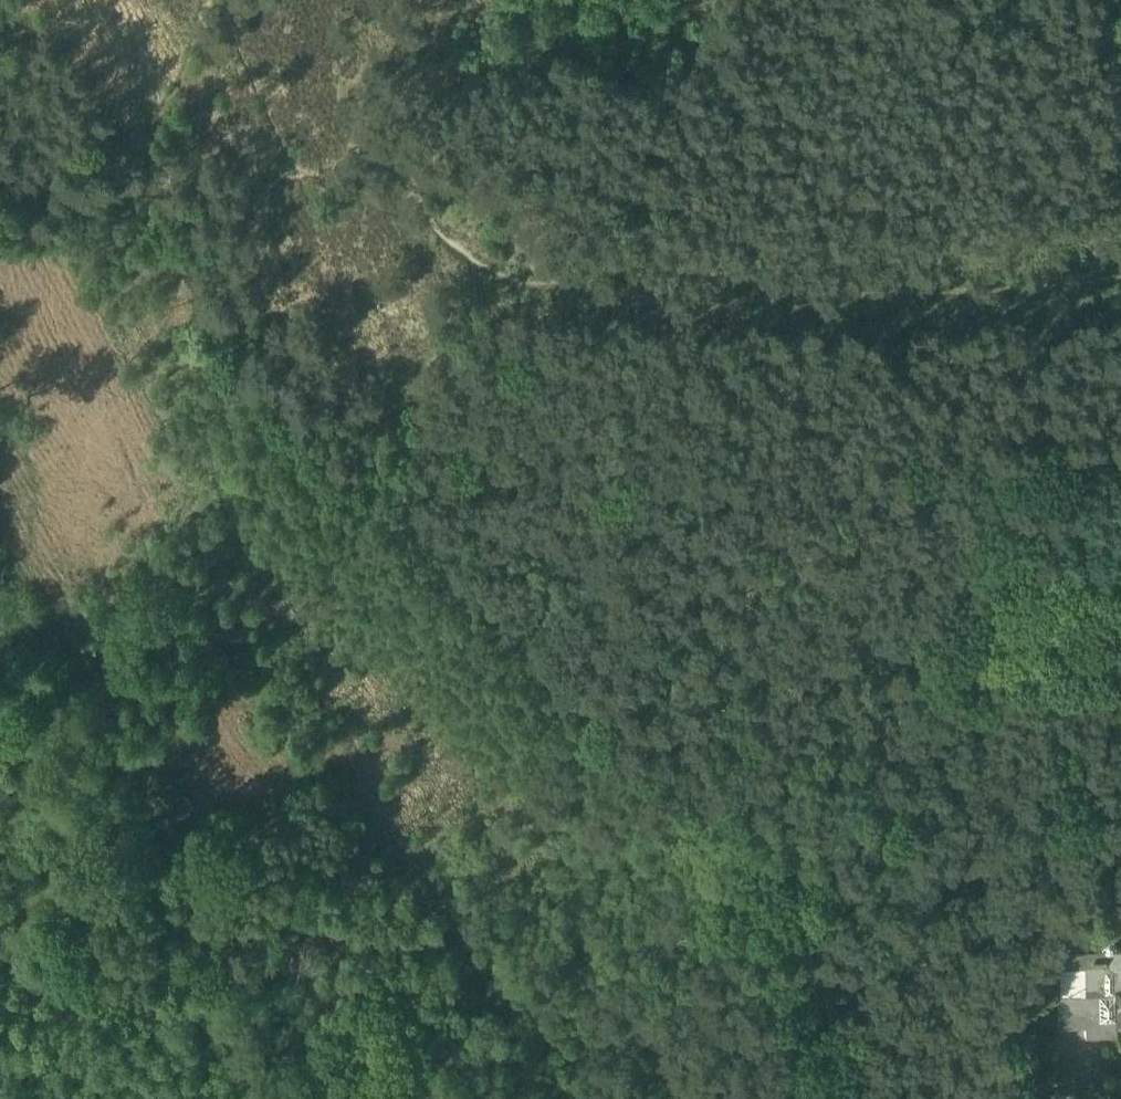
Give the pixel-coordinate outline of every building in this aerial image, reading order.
[(1048,902),(1033,897),(1027,912),(1042,918),(1048,902)] [(1105,924),(1101,926),(1099,930),(1099,935),(1111,935),(1112,930),(1110,926),(1105,924)] [(1081,935),(1055,934),(1055,949),(1081,950),(1081,935)] [(1081,935),(1081,950),(1081,976),(1055,976),(1055,1007),(1081,1007),(1081,1017),(1112,1017),(1112,1007),(1120,1007),(1120,935),(1099,935),(1081,935)]
